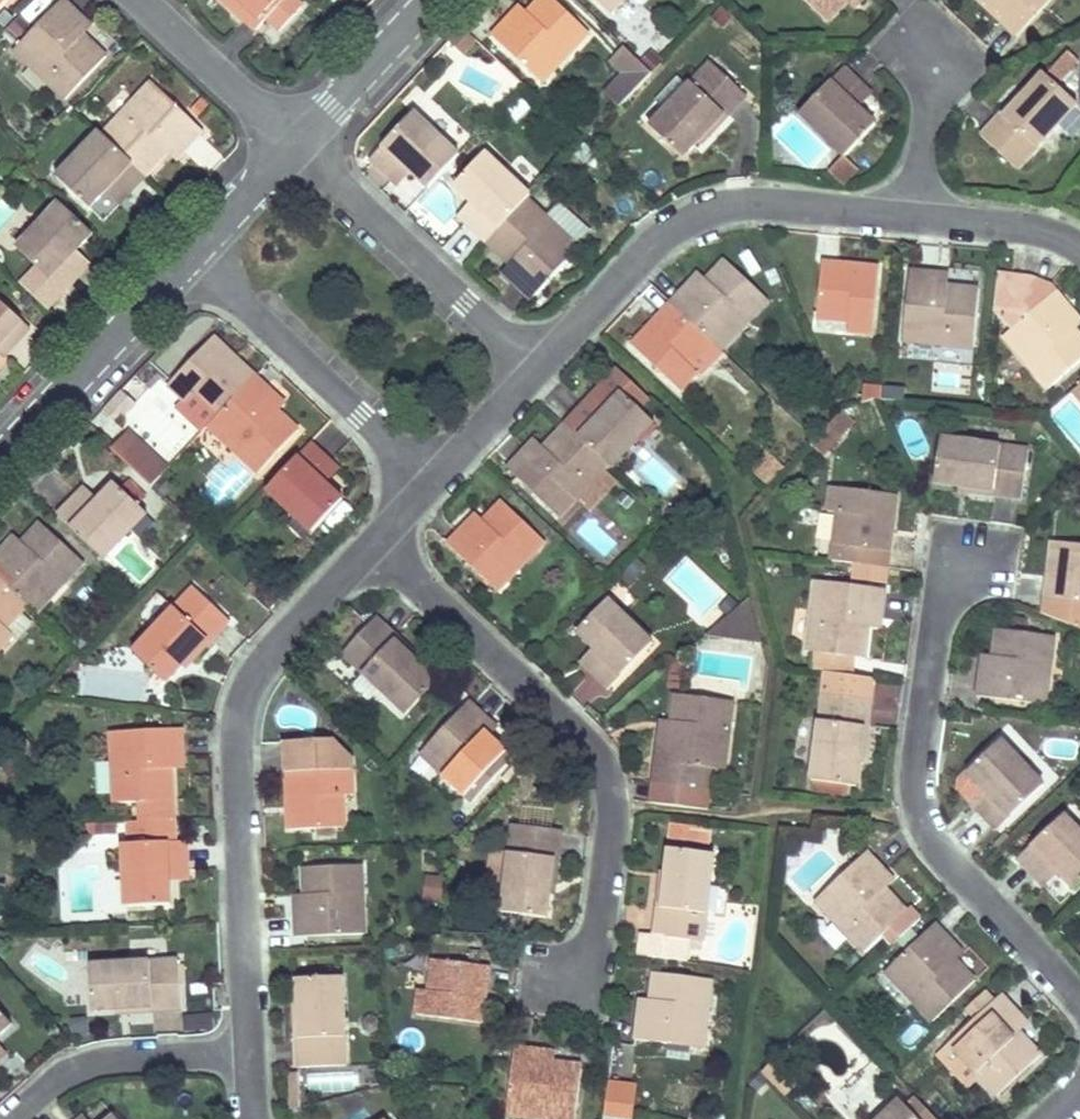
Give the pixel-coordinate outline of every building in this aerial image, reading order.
[(8,0),(0,0),(0,9),(8,0)] [(78,39),(74,36),(86,23),(63,0),(62,0),(13,51),(64,100),(106,57),(83,34),(78,39)] [(239,16),(246,9),(250,12),(243,19),(255,31),(268,17),(281,29),(300,8),(292,0),(222,0),(239,16)] [(520,19),(512,12),(490,37),(532,76),(560,46),(569,54),(589,33),(553,0),(538,0),(525,13),(520,19)] [(609,15),(623,0),(593,0),(609,15)] [(827,22),(846,2),(848,0),(804,0),(827,22)] [(856,0),(848,0),(846,2),(853,8),(859,2),(856,0)] [(1001,22),(1008,14),(1012,18),(1005,26),(1016,37),(1051,0),(978,0),(1001,22)] [(518,6),(512,12),(520,19),(525,13),(518,6)] [(243,19),(250,12),(246,9),(239,16),(243,19)] [(1008,14),(1001,22),(1005,26),(1012,18),(1008,14)] [(83,34),(90,26),(86,23),(74,36),(78,39),(83,34)] [(1059,60),(1071,71),(1079,61),(1079,38),(1059,60)] [(569,54),(560,46),(532,76),(541,84),(569,54)] [(642,64),(623,46),(609,60),(625,74),(617,81),(631,95),(652,73),(642,64)] [(661,63),(651,54),(642,64),(652,73),(661,63)] [(1059,60),(1046,75),(1052,80),(1057,85),(1071,71),(1059,60)] [(746,95),(709,62),(686,86),(663,111),(648,127),(682,158),(698,141),(723,114),(725,117),(746,95)] [(864,88),(842,67),(799,115),(827,142),(833,136),(850,152),(875,125),(857,108),(851,102),(864,88)] [(1004,117),(1001,114),(981,136),(1017,170),(1077,104),(1057,85),(1052,80),(1046,75),(1044,73),(1027,92),(1004,117)] [(686,86),(676,77),(654,102),(663,111),(686,86)] [(631,95),(617,81),(605,95),(619,108),(631,95)] [(203,132),(151,83),(102,136),(145,176),(168,152),(163,147),(167,143),(180,156),(203,132)] [(871,94),(864,88),(851,102),(857,108),(871,94)] [(1027,92),(1024,89),(1001,114),(1004,117),(1027,92)] [(441,140),(413,112),(369,160),(391,181),(404,167),(411,173),(427,188),(453,161),(436,146),(441,140)] [(700,143),(725,117),(723,114),(698,141),(700,143)] [(102,136),(99,132),(72,161),(78,167),(62,184),(88,209),(104,192),(111,185),(125,198),(145,176),(102,136)] [(833,136),(827,142),(844,158),(850,152),(833,136)] [(441,140),(436,146),(453,161),(458,155),(441,140)] [(176,160),(180,156),(167,143),(163,147),(168,152),(176,160)] [(495,175),(501,169),(484,153),(478,159),(495,175)] [(529,196),(501,169),(495,175),(478,159),(453,186),(470,202),(477,208),(463,223),(486,244),(526,199),(528,198),(529,196)] [(78,167),(72,161),(56,178),(62,184),(78,167)] [(404,167),(391,181),(397,187),(411,173),(404,167)] [(125,198),(111,185),(104,192),(119,205),(125,198)] [(530,300),(578,248),(575,244),(545,216),(526,199),(486,244),(509,266),(514,261),(518,264),(506,278),(530,300)] [(463,223),(477,208),(470,202),(456,217),(463,223)] [(545,216),(575,244),(588,230),(558,202),(545,216)] [(49,226),(65,208),(59,203),(43,220),(49,226)] [(92,233),(65,208),(49,226),(43,220),(16,249),(63,292),(83,270),(69,257),(76,251),(92,233)] [(90,264),(76,251),(69,257),(83,270),(90,264)] [(700,286),(692,279),(669,303),(711,343),(739,313),(748,321),(767,300),(724,259),(705,280),(700,286)] [(502,274),(506,278),(518,264),(514,261),(509,266),(502,274)] [(815,318),(848,321),(847,331),(871,334),(878,267),(843,263),(842,274),(837,274),(838,263),(821,261),(815,318)] [(978,289),(980,271),(947,269),(946,274),(945,286),(978,289)] [(939,291),(941,273),(908,270),(901,341),(972,349),(978,289),(945,286),(945,292),(939,291)] [(705,280),(697,273),(692,279),(700,286),(705,280)] [(1049,286),(1030,278),(997,274),(993,309),(1013,330),(1039,360),(1030,369),(1048,390),(1079,362),(1079,336),(1074,329),(1069,322),(1076,317),(1055,291),(1054,292),(1049,286)] [(7,352),(29,328),(0,301),(0,346),(7,352)] [(662,326),(654,319),(630,345),(679,391),(697,373),(690,366),(711,343),(669,303),(658,315),(666,322),(662,326)] [(748,321),(739,313),(711,343),(720,351),(748,321)] [(666,322),(658,315),(654,319),(662,326),(666,322)] [(1079,324),(1079,321),(1076,317),(1069,322),(1074,329),(1079,324)] [(1039,360),(1013,330),(1003,338),(1030,369),(1039,360)] [(238,361),(212,337),(167,386),(181,400),(184,403),(192,396),(215,417),(254,375),(242,364),(235,372),(231,368),(238,361)] [(238,361),(231,368),(235,372),(242,364),(238,361)] [(278,398),(254,375),(215,417),(245,445),(237,454),(257,473),(298,430),(276,411),(271,406),(278,398)] [(399,398),(411,409),(421,398),(409,387),(399,398)] [(136,404),(121,390),(102,409),(117,424),(136,404)] [(598,416),(584,403),(564,425),(608,466),(611,469),(638,440),(631,434),(647,418),(620,392),(605,409),(598,416)] [(206,426),(215,417),(192,396),(184,403),(181,400),(176,406),(203,430),(206,426)] [(598,416),(605,409),(590,396),(584,403),(598,416)] [(284,403),(278,398),(271,406),(276,411),(284,403)] [(838,412),(814,438),(828,452),(852,426),(838,412)] [(215,417),(206,426),(237,454),(245,445),(215,417)] [(654,423),(647,418),(631,434),(638,440),(654,423)] [(608,466),(564,425),(541,449),(546,453),(543,457),(529,445),(507,469),(558,518),(576,499),(602,471),(608,466)] [(166,471),(125,433),(111,449),(150,487),(166,471)] [(828,452),(814,438),(807,444),(822,458),(828,452)] [(1028,450),(940,438),(933,483),(958,486),(991,491),(991,495),(1020,499),(1028,450)] [(541,449),(533,441),(529,445),(543,457),(546,453),(541,449)] [(331,464),(309,443),(265,490),(294,517),(300,511),(317,526),(341,500),(324,484),(318,478),(331,464)] [(337,470),(331,464),(318,478),(324,484),(337,470)] [(765,484),(775,472),(767,464),(757,476),(765,484)] [(614,482),(602,471),(576,499),(589,510),(614,482)] [(56,516),(103,560),(131,532),(124,526),(140,509),(114,484),(98,501),(91,507),(77,494),(56,516)] [(991,495),(991,491),(958,486),(957,491),(991,495)] [(891,531),(896,496),(829,487),(826,512),(836,513),(830,561),(854,565),(886,569),(891,536),(880,535),(881,529),(891,531)] [(98,501),(83,488),(77,494),(91,507),(98,501)] [(482,522),(477,527),(469,520),(446,544),(487,584),(515,554),(524,563),(544,543),(501,502),(482,522)] [(147,515),(140,509),(124,526),(131,532),(147,515)] [(482,522),(475,514),(469,520),(477,527),(482,522)] [(8,542),(0,551),(0,580),(27,606),(55,576),(64,584),(83,563),(39,523),(21,543),(15,549),(8,542)] [(21,543),(13,536),(8,542),(15,549),(21,543)] [(1051,542),(1047,577),(1057,579),(1056,583),(1046,583),(1042,612),(1079,629),(1079,546),(1051,542)] [(524,563),(515,554),(487,584),(496,593),(524,563)] [(886,569),(854,565),(852,579),(884,583),(886,569)] [(55,576),(27,606),(36,614),(64,584),(55,576)] [(12,635),(5,628),(27,606),(0,580),(0,648),(12,635)] [(884,590),(814,581),(804,652),(814,653),(854,658),(864,659),(868,627),(861,626),(862,621),(880,623),(884,590)] [(259,590),(251,582),(244,590),(253,598),(259,590)] [(228,621),(193,587),(132,653),(155,674),(163,682),(165,684),(182,665),(205,640),(208,643),(228,621)] [(749,599),(706,635),(759,641),(749,599)] [(624,616),(608,600),(602,607),(618,622),(624,616)] [(618,622),(602,607),(576,632),(593,649),(599,655),(586,669),(607,690),(652,644),(624,616),(618,622)] [(396,639),(375,618),(341,655),(406,715),(437,682),(418,665),(393,641),(396,639)] [(1050,665),(1054,637),(995,629),(991,657),(990,665),(980,663),(975,696),(1031,704),(1037,663),(1050,665)] [(418,665),(421,662),(396,639),(393,641),(418,665)] [(205,640),(182,665),(185,668),(208,643),(205,640)] [(599,655),(593,649),(580,662),(586,669),(599,655)] [(854,658),(814,653),(812,669),(852,675),(854,658)] [(990,665),(991,657),(982,655),(980,663),(990,665)] [(1044,706),(1050,665),(1037,663),(1031,704),(1044,706)] [(862,677),(828,673),(825,693),(822,693),(810,781),(812,781),(847,786),(855,787),(858,762),(863,729),(866,729),(870,700),(859,698),(862,677)] [(155,674),(149,680),(158,688),(163,682),(155,674)] [(873,679),(862,677),(859,698),(870,700),(873,679)] [(732,702),(674,695),(669,722),(668,731),(658,730),(651,785),(702,792),(706,768),(709,769),(715,728),(728,730),(732,702)] [(488,737),(483,742),(479,738),(492,725),(468,702),(419,755),(471,802),(512,759),(488,737)] [(659,721),(658,730),(668,731),(669,722),(659,721)] [(488,737),(496,729),(492,725),(479,738),(483,742),(488,737)] [(15,727),(6,736),(17,749),(27,741),(15,727)] [(728,730),(715,728),(709,769),(722,771),(728,730)] [(110,733),(113,804),(138,804),(139,822),(174,821),(171,768),(164,768),(164,763),(183,762),(181,729),(110,733)] [(862,763),(866,729),(863,729),(858,762),(862,763)] [(31,745),(27,741),(17,749),(20,754),(31,745)] [(331,741),(283,742),(286,809),(296,808),(296,814),(286,814),(287,831),(344,828),(343,796),(352,796),(351,760),(331,741)] [(1016,758),(1000,741),(994,747),(1009,764),(1016,758)] [(1009,764),(994,747),(967,772),(982,788),(989,795),(975,809),(996,831),(1042,787),(1016,758),(1009,764)] [(846,795),(847,786),(812,781),(811,791),(846,795)] [(982,788),(969,802),(975,809),(989,795),(982,788)] [(1063,815),(1016,860),(1037,881),(1051,868),(1058,874),(1074,891),(1079,885),(1079,833),(1063,815)] [(121,845),(124,884),(132,884),(134,907),(170,905),(168,881),(168,872),(187,872),(186,842),(174,842),(174,821),(139,822),(126,823),(127,844),(121,845)] [(109,824),(95,825),(95,836),(109,836),(109,824)] [(561,831),(511,825),(501,914),(545,919),(548,894),(553,860),(557,860),(561,831)] [(714,855),(668,849),(664,873),(659,907),(656,907),(652,937),(665,939),(695,942),(701,942),(714,855)] [(866,853),(814,901),(863,953),(881,936),(890,928),(900,938),(924,915),(914,905),(907,912),(884,888),(879,893),(875,889),(889,877),(866,853)] [(548,894),(552,894),(557,860),(553,860),(548,894)] [(351,934),(349,894),(362,894),(361,865),(302,868),(303,896),(303,904),(293,905),(295,938),(351,934)] [(1058,874),(1051,868),(1037,881),(1044,887),(1058,874)] [(416,893),(441,896),(444,873),(419,870),(416,893)] [(187,872),(168,872),(168,881),(187,881),(187,872)] [(659,907),(664,873),(661,873),(656,907),(659,907)] [(892,881),(889,877),(875,889),(879,893),(884,888),(892,881)] [(132,884),(124,884),(125,908),(134,907),(132,884)] [(362,894),(349,894),(351,934),(364,934),(362,894)] [(303,896),(293,896),(293,905),(303,904),(303,896)] [(974,980),(955,961),(950,956),(957,948),(934,925),(893,964),(922,993),(913,1002),(932,1022),(974,980)] [(900,938),(890,928),(881,936),(891,947),(900,938)] [(695,942),(665,939),(664,945),(694,948),(695,942)] [(955,961),(962,954),(957,948),(950,956),(955,961)] [(486,983),(488,967),(431,960),(427,991),(417,990),(414,1015),(481,1024),(485,988),(475,988),(476,982),(486,983)] [(178,986),(177,965),(177,961),(88,966),(92,1011),(115,1009),(150,1007),(150,1012),(180,1010),(178,986)] [(922,993),(893,964),(884,973),(913,1002),(922,993)] [(708,1008),(712,980),(652,973),(648,1001),(647,1008),(638,1007),(634,1040),(690,1048),(695,1007),(708,1008)] [(342,978),(296,979),(297,1005),(298,1038),(295,1039),(296,1068),(345,1066),(342,978)] [(965,1010),(974,1020),(948,1044),(962,1059),(996,1096),(1040,1056),(1018,1032),(1013,1036),(1009,1032),(1023,1020),(1000,996),(993,1002),(984,992),(965,1010)] [(647,1008),(648,1001),(639,999),(638,1007),(647,1008)] [(702,1049),(708,1008),(695,1007),(690,1048),(702,1049)] [(0,1013),(0,1034),(10,1025),(0,1013)] [(1027,1024),(1023,1020),(1009,1032),(1013,1036),(1018,1032),(1027,1024)] [(962,1059),(948,1044),(935,1056),(949,1070),(962,1059)] [(553,1062),(545,1061),(546,1052),(513,1048),(506,1104),(547,1109),(546,1118),(574,1118),(580,1066),(553,1062)] [(554,1053),(546,1052),(545,1061),(553,1062),(554,1053)] [(778,1057),(764,1067),(783,1093),(797,1083),(778,1057)] [(768,1080),(759,1070),(748,1081),(746,1090),(753,1094),(768,1080)] [(636,1079),(606,1078),(604,1118),(635,1118),(636,1079)] [(899,1100),(879,1118),(917,1118),(899,1100)] [(506,1104),(505,1117),(522,1118),(546,1118),(547,1109),(506,1104)]
